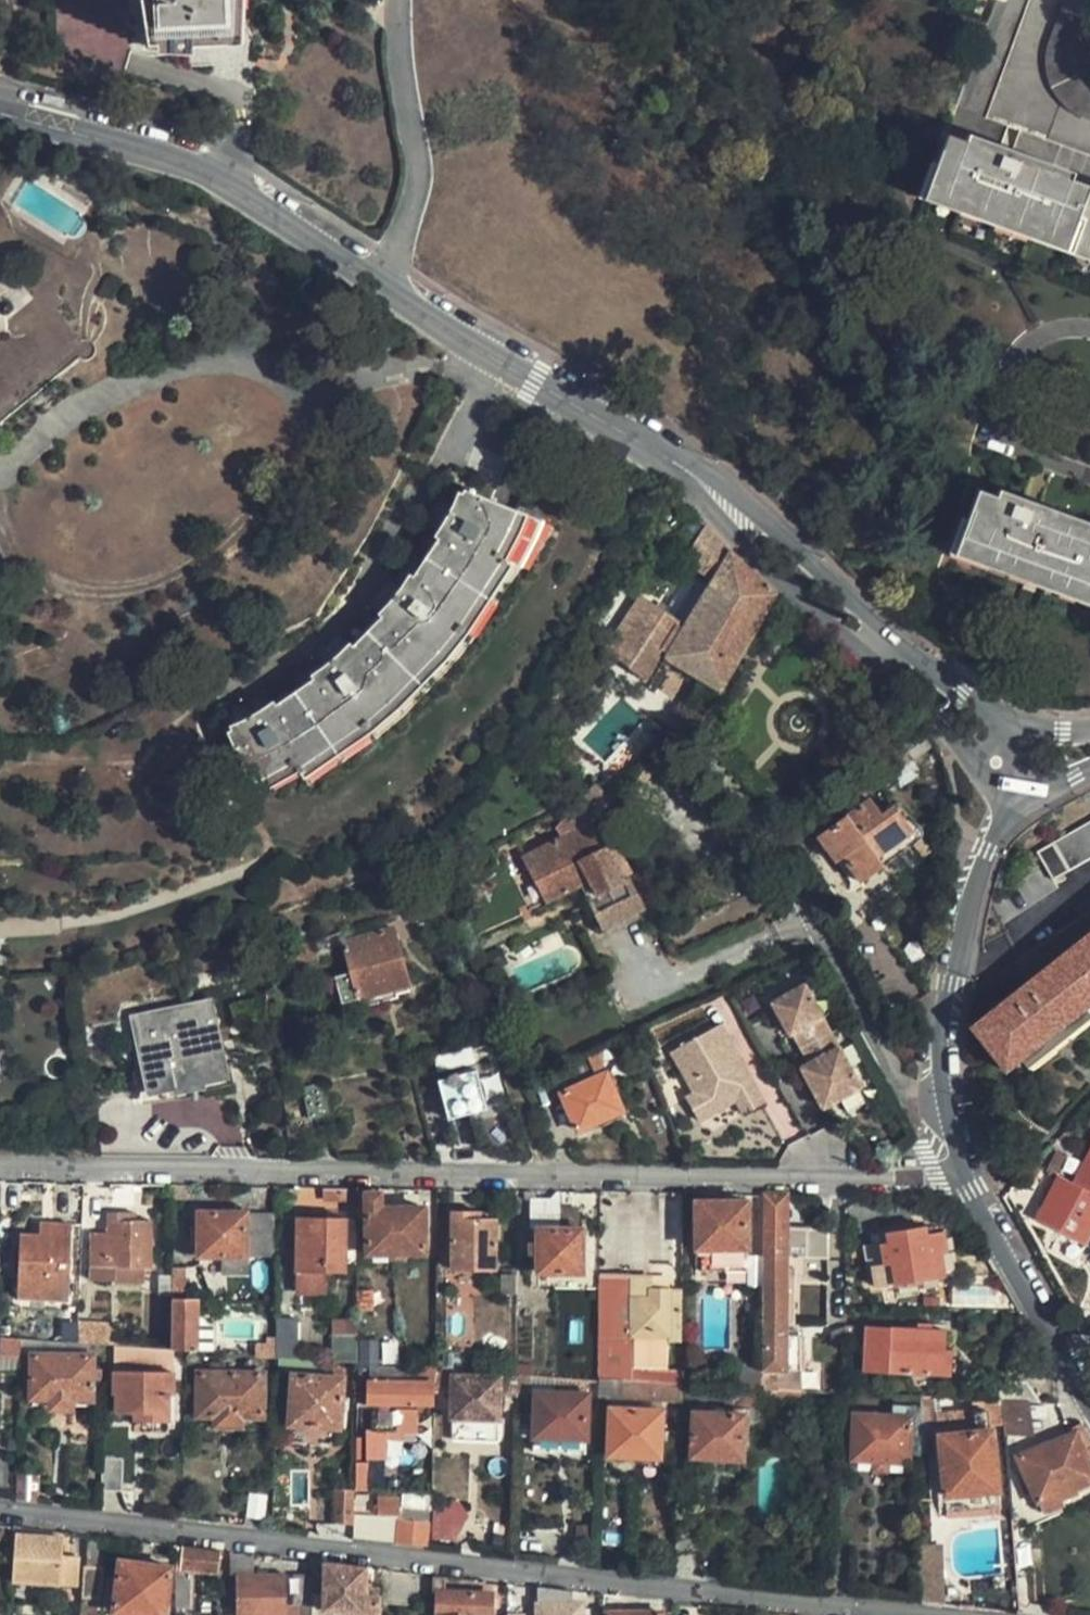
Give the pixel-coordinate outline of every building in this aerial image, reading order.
[(121,72),(129,47),(145,55),(185,52),(185,65),(253,64),(253,36),(231,21),(231,0),(47,0),(49,57),(121,72)] [(1007,13),(1012,0),(974,0),(1007,13)] [(1044,47),(1075,114),(1089,120),(1089,87),(1074,49),(1089,9),(1089,0),(1061,0),(1044,47)] [(971,130),(945,205),(1089,256),(1089,172),(971,130)] [(978,489),(957,548),(1089,596),(1089,531),(978,489)] [(310,682),(227,732),(245,786),(266,777),(289,763),(292,770),(297,790),(308,785),(312,783),(330,772),(336,769),(351,758),(366,748),(383,736),(397,724),(407,714),(429,692),(454,666),(461,658),(467,650),(485,626),(501,604),(503,600),(505,597),(510,586),(513,581),(518,572),(501,564),(494,561),(515,512),(462,494),(426,558),(381,617),(310,682)] [(726,551),(701,524),(675,569),(690,576),(695,568),(711,578),(699,598),(686,591),(675,608),(664,602),(659,609),(635,596),(600,652),(624,667),(623,669),(642,680),(659,652),(718,689),(771,596),(754,581),(726,551)] [(690,576),(675,569),(668,581),(682,589),(690,576)] [(587,794),(575,808),(592,823),(594,821),(614,801),(594,786),(587,794)] [(914,831),(896,804),(884,813),(875,800),(823,836),(838,857),(845,853),(864,879),(883,864),(879,858),(914,831)] [(546,900),(579,885),(599,929),(640,910),(624,876),(632,871),(617,839),(604,845),(594,823),(592,823),(575,808),(557,827),(563,837),(523,856),(546,900)] [(1053,844),(1067,868),(1069,873),(1073,870),(1089,860),(1089,822),(1053,844)] [(103,889),(107,905),(123,902),(119,886),(103,889)] [(384,912),(334,928),(338,940),(388,925),(384,912)] [(388,925),(338,940),(339,945),(346,968),(331,973),(339,1000),(354,996),(364,992),(367,1004),(396,994),(392,984),(405,980),(388,925)] [(1026,1059),(1034,1069),(1061,1047),(1070,1040),(1089,1023),(1089,1009),(1089,1008),(1089,937),(977,1028),(1012,1071),(1026,1059)] [(829,1027),(805,980),(771,998),(788,1030),(792,1028),(800,1043),(808,1058),(799,1063),(821,1104),(860,1082),(829,1027)] [(134,1017),(150,1091),(172,1087),(172,1090),(205,1083),(204,1080),(224,1076),(209,1001),(134,1017)] [(735,1097),(755,1086),(728,1038),(724,1040),(715,1025),(671,1048),(694,1089),(685,1094),(697,1117),(735,1097)] [(600,1050),(553,1071),(561,1091),(608,1071),(600,1050)] [(625,1108),(608,1071),(561,1091),(579,1128),(625,1108)] [(450,1082),(441,1085),(451,1124),(456,1122),(469,1119),(489,1113),(479,1074),(461,1079),(460,1078),(459,1077),(457,1077),(454,1077),(452,1078),(451,1080),(450,1082)] [(316,1114),(329,1111),(324,1078),(302,1082),(308,1115),(316,1114)] [(755,1086),(735,1097),(743,1110),(762,1099),(755,1086)] [(990,1128),(998,1141),(1012,1133),(1003,1119),(990,1128)] [(1058,1151),(1048,1168),(1058,1173),(1068,1156),(1058,1151)] [(1077,1183),(1089,1191),(1089,1160),(1077,1183)] [(1034,1184),(1044,1167),(1035,1161),(1025,1179),(1034,1184)] [(1089,1240),(1089,1191),(1077,1183),(1062,1177),(1040,1217),(1058,1227),(1049,1245),(1079,1260),(1088,1243),(1089,1240)] [(187,1181),(173,1181),(172,1195),(187,1194),(187,1181)] [(362,1190),(353,1190),(353,1209),(362,1209),(362,1190)] [(420,1205),(379,1203),(378,1190),(362,1190),(362,1209),(362,1248),(386,1249),(420,1248),(420,1205)] [(759,1256),(783,1255),(801,1255),(824,1255),(823,1224),(802,1225),(782,1225),(783,1192),(760,1192),(759,1256)] [(573,1207),(555,1207),(555,1198),(529,1198),(529,1226),(536,1226),(536,1269),(577,1270),(577,1226),(574,1226),(573,1207)] [(744,1200),(694,1202),(694,1245),(694,1255),(703,1256),(703,1267),(744,1266),(744,1243),(744,1200)] [(272,1250),(272,1208),(242,1207),(200,1206),(199,1234),(185,1234),(185,1250),(200,1250),(224,1251),(243,1251),(253,1251),(272,1250)] [(492,1207),(449,1208),(448,1264),(491,1265),(492,1207)] [(150,1262),(152,1216),(138,1215),(128,1214),(127,1208),(109,1208),(109,1227),(94,1227),(92,1273),(115,1273),(115,1261),(142,1261),(150,1262)] [(343,1215),(295,1215),(295,1291),(327,1291),(327,1268),(342,1267),(343,1215)] [(19,1294),(66,1295),(69,1217),(41,1217),(40,1231),(21,1231),(19,1294)] [(875,1233),(880,1263),(866,1266),(869,1285),(938,1273),(934,1250),(939,1249),(936,1230),(920,1233),(919,1225),(875,1233)] [(243,1251),(224,1251),(224,1267),(253,1266),(253,1251),(243,1251)] [(759,1320),(783,1320),(783,1255),(759,1256),(759,1320)] [(142,1261),(115,1261),(115,1273),(142,1274),(142,1261)] [(173,1294),(172,1343),(185,1345),(195,1345),(195,1294),(185,1294),(185,1263),(172,1262),(173,1294)] [(599,1268),(599,1273),(598,1373),(679,1379),(679,1364),(666,1363),(629,1361),(629,1344),(629,1331),(666,1332),(666,1338),(679,1339),(679,1330),(679,1306),(679,1285),(649,1284),(649,1273),(630,1273),(630,1269),(599,1268)] [(514,1285),(514,1270),(499,1271),(499,1286),(514,1285)] [(294,1313),(273,1312),(273,1351),(295,1352),(294,1313)] [(80,1315),(66,1314),(65,1336),(80,1337),(80,1315)] [(80,1315),(80,1337),(118,1338),(119,1317),(80,1315)] [(782,1337),(783,1320),(759,1320),(759,1363),(758,1368),(780,1369),(798,1369),(799,1337),(782,1337)] [(852,1321),(839,1320),(838,1339),(850,1340),(851,1340),(852,1321)] [(857,1362),(857,1366),(941,1373),(942,1349),(935,1348),(935,1328),(860,1322),(859,1340),(857,1362)] [(329,1326),(329,1355),(354,1357),(354,1326),(329,1326)] [(0,1332),(0,1348),(21,1350),(22,1333),(0,1332)] [(22,1333),(21,1350),(33,1351),(93,1352),(104,1353),(104,1339),(80,1337),(65,1336),(22,1333)] [(116,1340),(116,1365),(136,1366),(136,1341),(116,1340)] [(857,1362),(859,1340),(851,1340),(850,1340),(849,1361),(857,1362)] [(136,1341),(136,1366),(172,1367),(172,1343),(136,1341)] [(666,1345),(629,1344),(629,1361),(666,1363),(666,1345)] [(93,1352),(33,1351),(31,1392),(93,1394),(93,1352)] [(261,1410),(260,1368),(224,1368),(224,1359),(210,1359),(210,1367),(198,1367),(197,1409),(215,1410),(216,1422),(242,1421),(243,1410),(261,1410)] [(432,1376),(431,1362),(414,1361),(413,1376),(432,1376)] [(735,1362),(735,1382),(758,1384),(758,1368),(759,1363),(735,1362)] [(167,1414),(168,1388),(172,1388),(172,1367),(136,1366),(116,1365),(113,1365),(113,1384),(118,1386),(117,1406),(132,1404),(133,1412),(167,1414)] [(338,1420),(340,1373),(338,1373),(338,1366),(321,1365),(320,1372),(291,1371),(290,1417),(338,1420)] [(527,1388),(528,1368),(513,1367),(513,1383),(513,1392),(524,1392),(527,1388)] [(552,1370),(528,1368),(527,1388),(533,1391),(536,1391),(552,1391),(552,1370)] [(780,1369),(758,1368),(758,1384),(780,1386),(780,1369)] [(552,1391),(536,1391),(535,1430),(586,1432),(587,1372),(552,1370),(552,1391)] [(497,1372),(449,1372),(450,1436),(497,1436),(497,1372)] [(598,1373),(599,1391),(680,1396),(679,1379),(598,1373)] [(993,1374),(990,1399),(992,1399),(1032,1404),(1038,1404),(1024,1376),(993,1374)] [(366,1376),(367,1394),(371,1395),(373,1426),(399,1426),(397,1394),(433,1393),(432,1376),(413,1376),(366,1376)] [(758,1403),(758,1384),(735,1382),(732,1382),(731,1399),(742,1398),(742,1403),(758,1403)] [(780,1386),(758,1384),(758,1403),(779,1404),(797,1404),(797,1388),(780,1386)] [(524,1392),(513,1392),(513,1401),(524,1401),(524,1392)] [(933,1440),(933,1397),(922,1396),(922,1440),(933,1440)] [(967,1494),(997,1490),(990,1430),(987,1430),(987,1427),(996,1426),(995,1413),(992,1399),(990,1399),(970,1398),(971,1406),(935,1411),(937,1437),(944,1497),(947,1519),(970,1516),(967,1494)] [(26,1399),(25,1421),(37,1421),(37,1399),(26,1399)] [(1035,1435),(1032,1404),(992,1399),(995,1413),(996,1426),(997,1431),(1035,1435)] [(665,1407),(611,1405),(610,1448),(663,1449),(665,1407)] [(693,1409),(691,1455),(742,1456),(745,1411),(693,1409)] [(912,1417),(857,1414),(854,1458),(909,1461),(912,1417)] [(1036,1503),(1089,1476),(1076,1450),(1089,1443),(1089,1442),(1077,1419),(1064,1426),(1066,1430),(1012,1455),(1036,1503)] [(586,1432),(535,1430),(534,1441),(587,1443),(586,1432)] [(126,1453),(104,1452),(104,1486),(126,1486),(126,1453)] [(40,1463),(20,1463),(19,1494),(39,1495),(40,1463)] [(967,1494),(970,1516),(1000,1512),(997,1490),(967,1494)] [(355,1518),(355,1492),(339,1493),(339,1517),(355,1518)] [(435,1499),(432,1540),(462,1542),(465,1501),(435,1499)] [(401,1511),(401,1537),(427,1539),(427,1512),(401,1511)] [(63,1554),(64,1533),(16,1530),(16,1552),(16,1577),(61,1579),(79,1579),(80,1555),(63,1554)] [(184,1542),(178,1542),(177,1563),(177,1570),(176,1592),(176,1601),(191,1602),(193,1565),(218,1569),(222,1546),(184,1542)] [(171,1561),(120,1555),(114,1607),(164,1612),(171,1561)] [(367,1563),(324,1558),(323,1592),(322,1609),(341,1610),(364,1611),(365,1586),(367,1563)] [(89,1559),(86,1593),(103,1595),(106,1561),(89,1559)] [(284,1601),(285,1570),(238,1569),(237,1614),(247,1614),(298,1614),(298,1602),(284,1601)] [(446,1587),(447,1572),(433,1570),(432,1587),(437,1587),(435,1614),(473,1614),(473,1612),(491,1613),(490,1591),(446,1587)] [(296,1596),(311,1596),(311,1592),(312,1571),(297,1571),(296,1596)] [(538,1600),(539,1614),(583,1614),(583,1599),(573,1599),(573,1586),(538,1582),(538,1600)] [(379,1587),(365,1586),(364,1611),(377,1612),(379,1587)] [(310,1614),(322,1614),(322,1609),(323,1592),(311,1592),(311,1596),(310,1614)]
